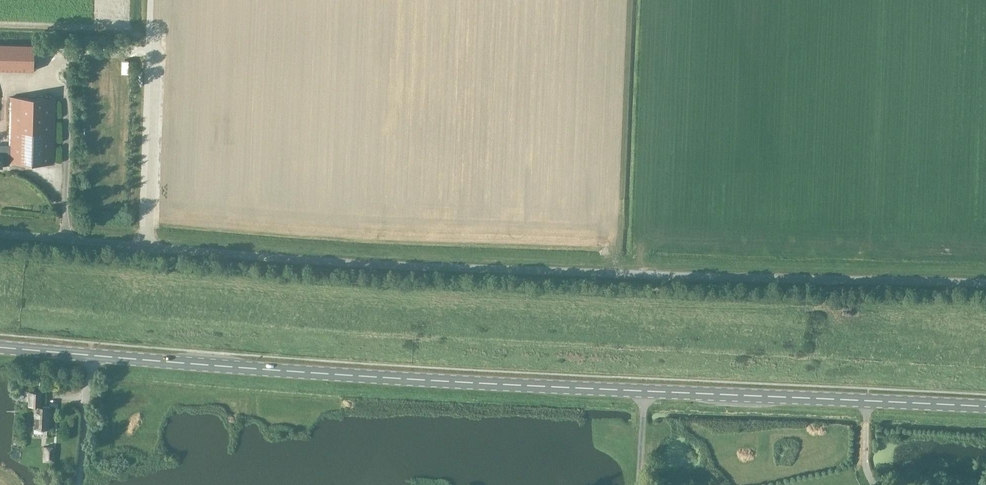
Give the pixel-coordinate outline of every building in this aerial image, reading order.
[(0,47),(0,73),(35,73),(36,48),(0,47)] [(3,162),(52,164),(54,101),(11,100),(10,151),(0,151),(0,168),(3,168),(3,162)] [(29,391),(28,406),(34,406),(33,428),(49,429),(50,420),(51,420),(52,413),(50,413),(50,406),(42,406),(42,392),(29,391)] [(43,462),(55,463),(56,446),(44,446),(43,462)]
